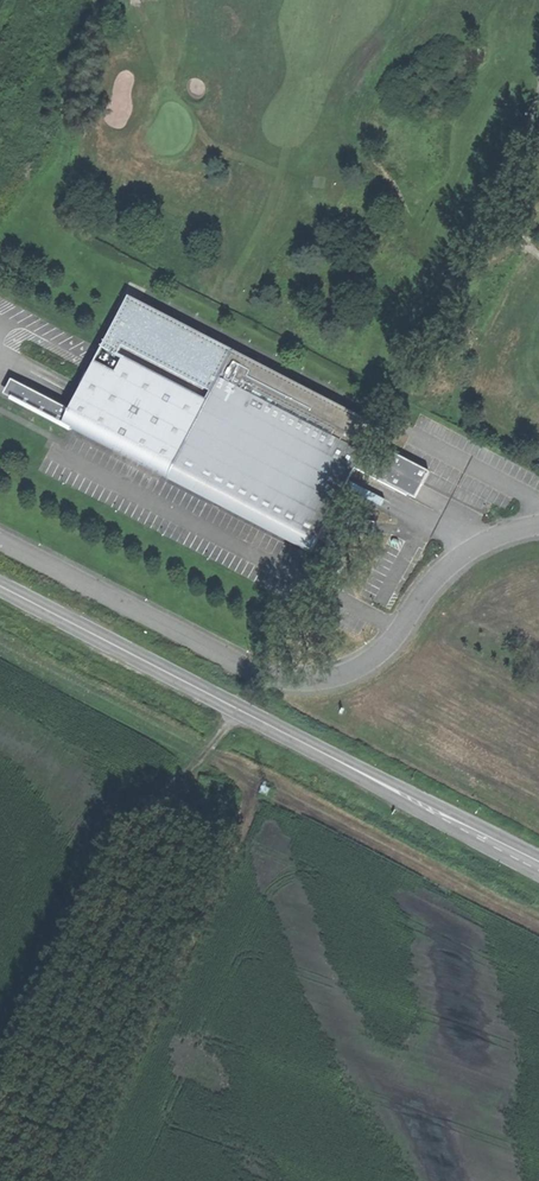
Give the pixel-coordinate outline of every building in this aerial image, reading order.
[(63,422),(167,476),(232,352),(140,303),(135,312),(121,310),(109,338),(107,338),(69,409),(63,422)] [(167,476),(311,552),(346,486),(356,467),(363,453),(377,427),(232,352),(167,476)] [(12,396),(63,422),(69,409),(19,383),(12,396)] [(363,453),(356,467),(407,494),(414,481),(422,485),(429,472),(394,454),(388,466),(363,453)] [(375,522),(360,519),(357,531),(373,534),(375,522)]
